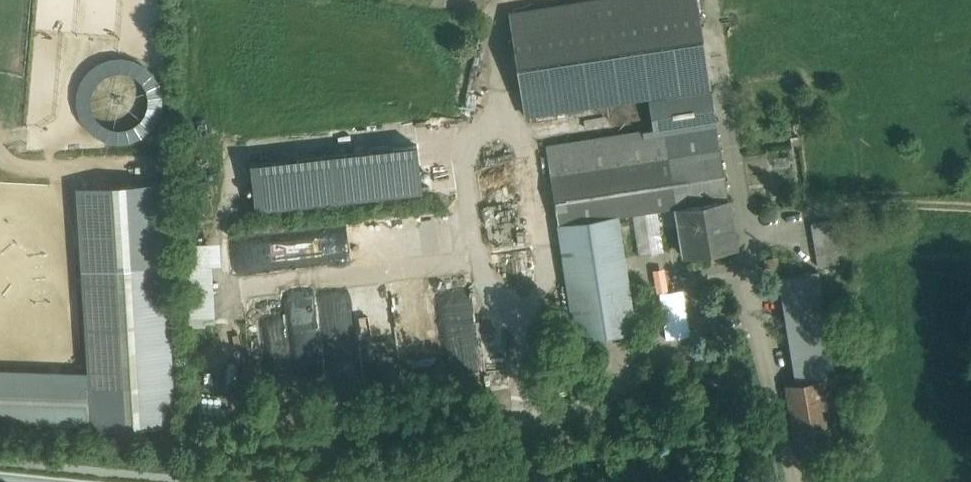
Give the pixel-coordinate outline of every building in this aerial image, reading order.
[(509,13),(525,115),(649,96),(711,87),(697,0),(594,0),(509,13)] [(711,87),(649,96),(654,129),(716,119),(711,87)] [(654,129),(546,146),(559,225),(618,216),(633,213),(657,210),(677,206),(677,207),(728,199),(716,119),(654,129)] [(256,158),(260,208),(428,193),(423,143),(256,158)] [(728,199),(677,207),(685,257),(736,249),(728,199)] [(657,210),(633,213),(640,256),(664,252),(657,210)] [(618,216),(559,225),(577,343),(637,334),(618,216)] [(832,220),(811,223),(819,267),(839,263),(832,220)] [(219,321),(218,261),(226,261),(225,237),(185,238),(186,322),(219,321)] [(777,258),(765,260),(767,272),(779,270),(777,258)] [(166,265),(82,270),(92,434),(176,429),(166,265)] [(819,271),(779,278),(797,385),(823,380),(836,378),(819,271)] [(478,355),(466,282),(425,289),(434,345),(448,343),(450,359),(478,355)] [(254,306),(246,310),(252,361),(254,365),(280,362),(288,378),(281,324),(304,368),(336,364),(352,356),(348,320),(346,316),(343,295),(329,297),(321,301),(320,301),(289,317),(282,302),(254,306)] [(0,333),(0,353),(61,344),(75,342),(72,322),(0,333)] [(423,322),(398,324),(399,345),(424,344),(423,322)] [(797,385),(786,387),(796,450),(833,445),(823,380),(797,385)]
